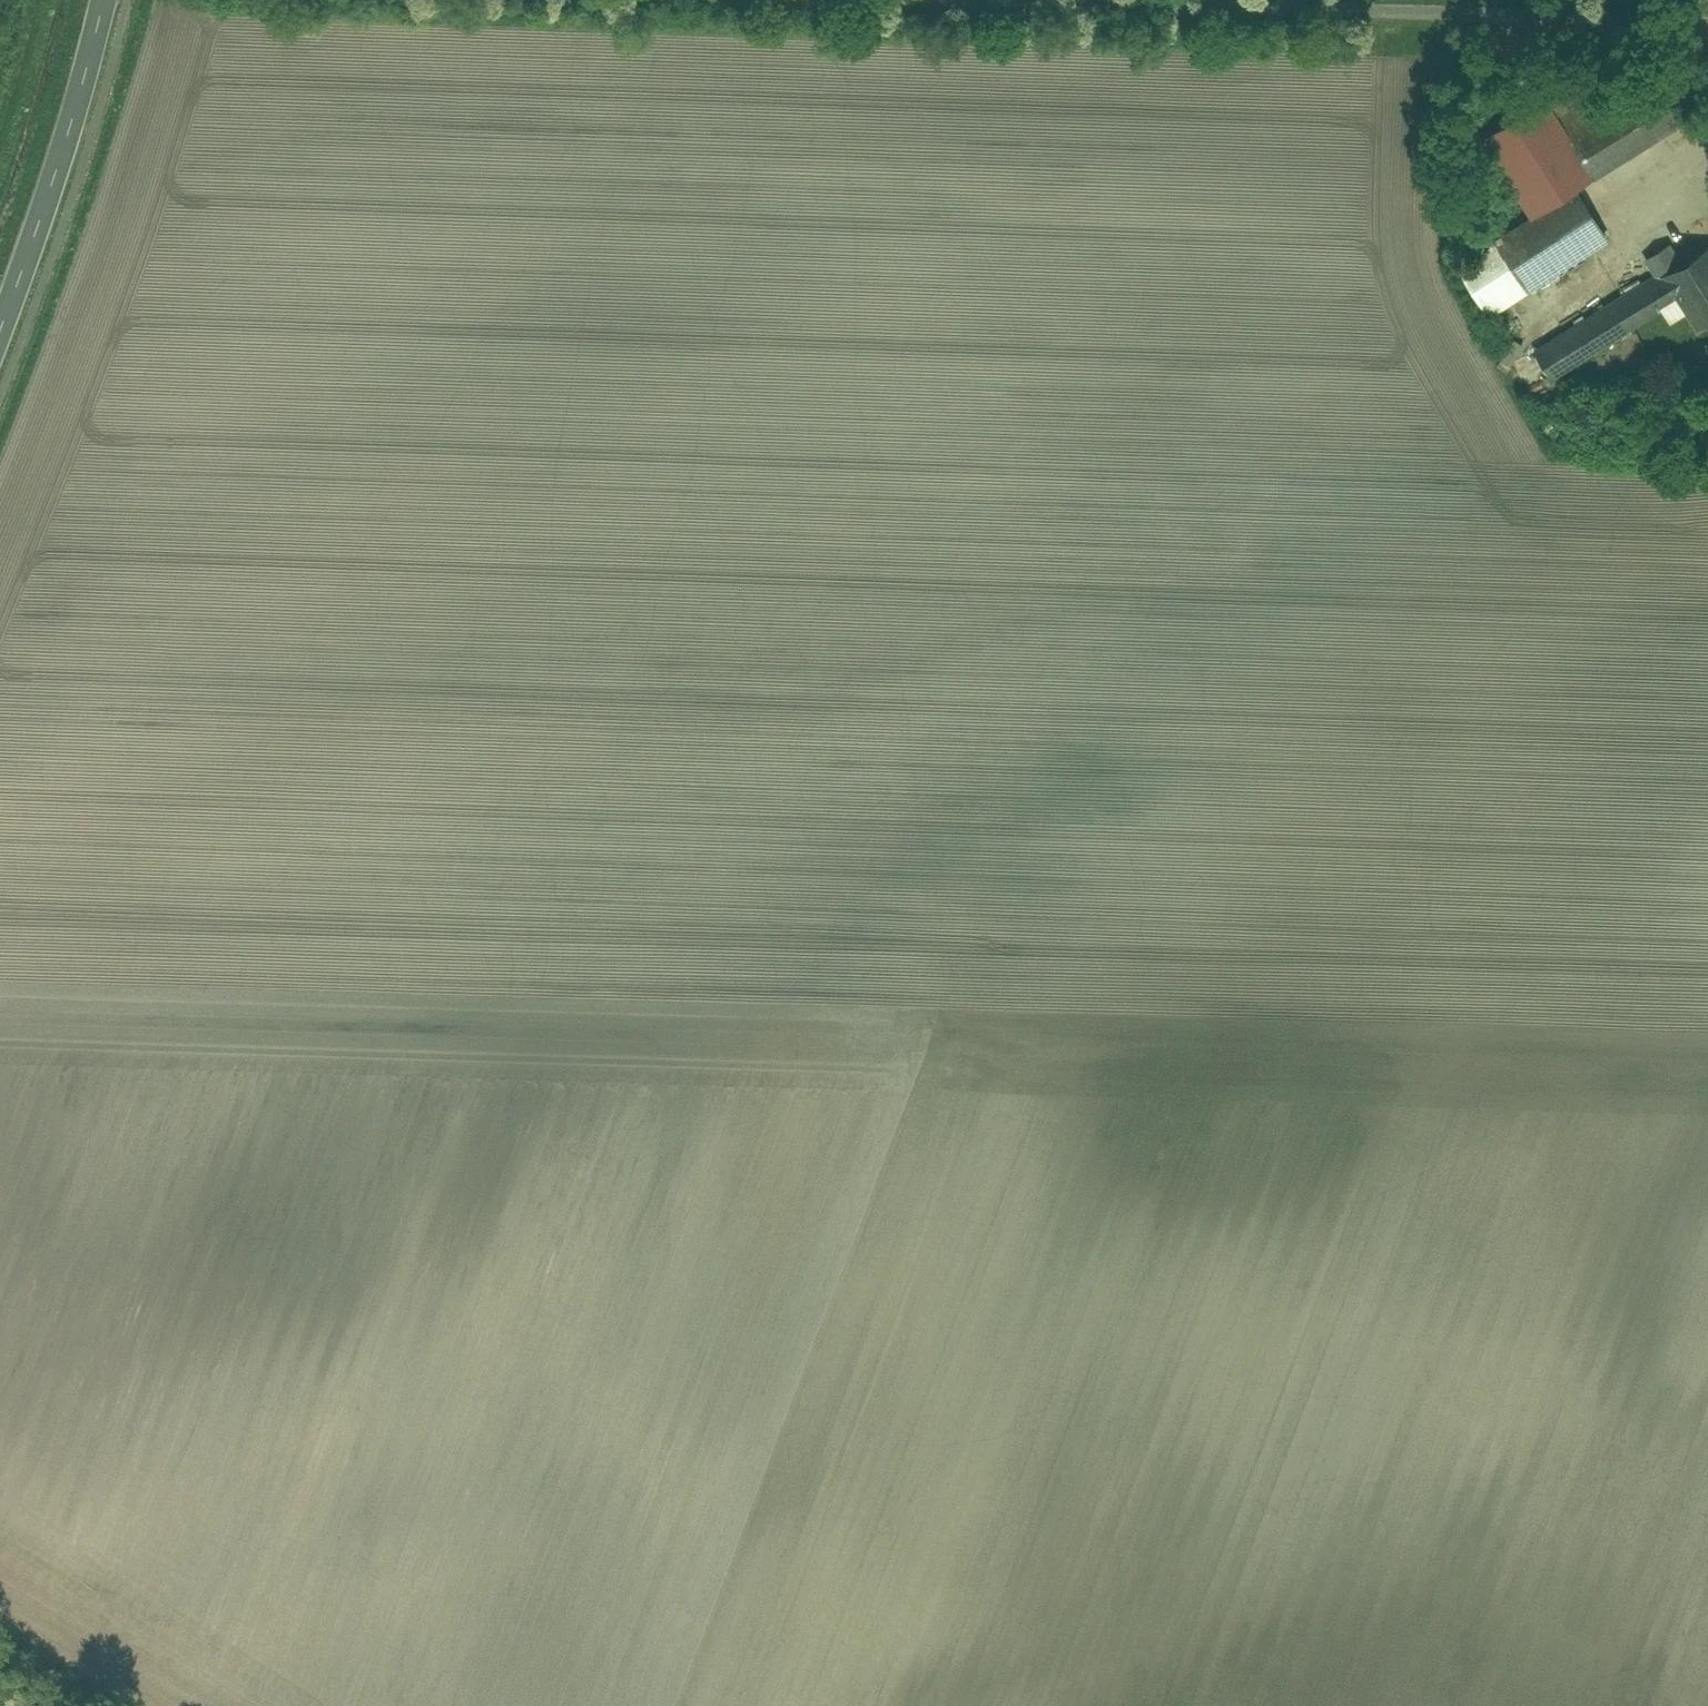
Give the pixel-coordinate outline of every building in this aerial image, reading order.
[(1546,98),(1598,179),(1682,125),(1656,84),(1638,95),(1626,75),(1578,106),(1565,86),(1546,98)] [(1477,142),(1529,222),(1577,192),(1598,179),(1546,98),(1477,142)] [(1457,267),(1490,319),(1610,245),(1577,192),(1529,222),(1457,267)] [(1518,348),(1540,383),(1664,304),(1684,336),(1707,321),(1707,233),(1672,256),(1660,238),(1627,258),(1637,273),(1518,348)]
